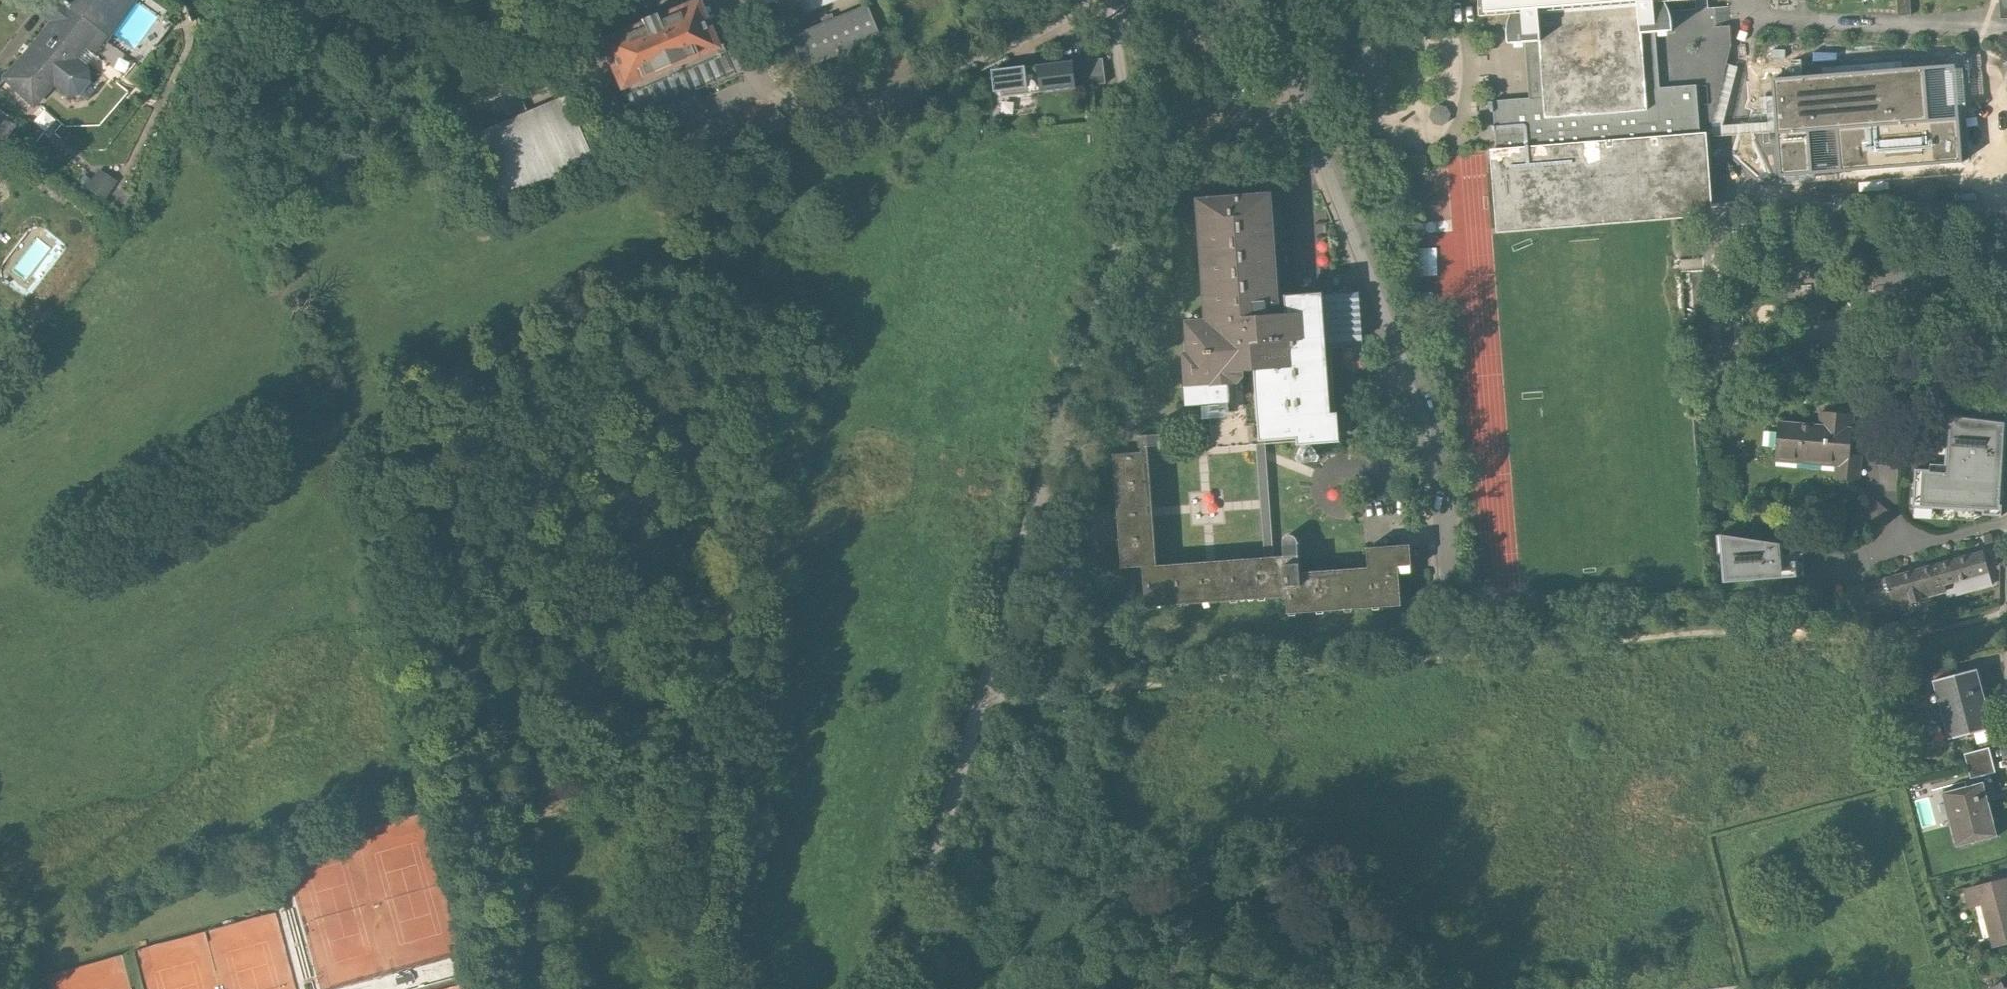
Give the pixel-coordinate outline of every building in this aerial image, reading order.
[(37,39),(1,78),(33,108),(54,86),(68,96),(78,95),(89,81),(88,71),(84,67),(134,0),(63,0),(37,39)] [(782,19),(828,0),(774,0),(782,19)] [(1485,15),(1512,16),(1539,13),(1636,7),(1666,6),(1697,3),(1697,0),(1484,0),(1485,15)] [(2000,20),(2006,19),(2006,0),(1999,0),(2000,20)] [(717,51),(697,1),(598,40),(618,91),(717,51)] [(877,36),(864,6),(789,36),(801,67),(877,36)] [(1670,12),(1666,6),(1636,7),(1640,34),(1656,34),(1662,33),(1672,33),(1672,21),(1672,15),(1670,12)] [(1636,7),(1539,13),(1543,43),(1546,118),(1649,111),(1646,90),(1640,34),(1636,7)] [(1543,43),(1539,13),(1512,16),(1508,26),(1507,29),(1507,35),(1507,44),(1519,43),(1525,43),(1543,43)] [(1546,118),(1543,43),(1525,43),(1529,98),(1491,101),(1496,137),(1498,149),(1700,134),(1698,106),(1697,84),(1660,88),(1656,34),(1640,34),(1646,90),(1649,111),(1546,118)] [(1105,84),(1104,60),(992,70),(996,97),(1105,84)] [(1775,81),(1783,177),(1965,161),(1957,65),(1775,81)] [(477,131),(504,199),(591,166),(565,97),(477,131)] [(0,111),(0,133),(10,116),(0,111)] [(1706,133),(1700,134),(1498,149),(1487,149),(1495,234),(1674,220),(1711,217),(1706,133)] [(1284,189),(1210,194),(1218,312),(1199,313),(1201,345),(1196,346),(1199,393),(1241,390),(1240,380),(1248,380),(1254,375),(1254,371),(1271,370),(1275,433),(1275,437),(1277,437),(1313,434),(1314,442),(1350,440),(1348,416),(1341,416),(1336,345),(1333,293),(1333,288),(1301,290),(1302,313),(1292,313),(1284,189)] [(1830,427),(1787,423),(1784,459),(1847,465),(1846,478),(1867,480),(1870,453),(1857,452),(1861,414),(1831,411),(1830,427)] [(1915,507),(2000,514),(2006,423),(1951,416),(1947,466),(1932,465),(1931,471),(1918,470),(1915,507)] [(1168,432),(1159,435),(1159,431),(1151,432),(1152,449),(1124,451),(1132,565),(1154,563),(1156,604),(1298,595),(1300,612),(1413,605),(1411,564),(1424,563),(1422,543),(1380,546),(1381,567),(1311,571),(1309,535),(1308,531),(1305,528),(1302,528),(1298,529),(1296,532),(1294,536),(1295,556),(1286,557),(1276,557),(1167,564),(1160,447),(1168,445),(1173,444),(1177,442),(1178,439),(1178,436),(1175,433),(1173,432),(1168,432)] [(1269,434),(1276,557),(1286,557),(1277,437),(1275,437),(1275,433),(1269,434)] [(1901,508),(1885,493),(1863,519),(1872,527),(1881,518),(1887,524),(1901,508)] [(1801,544),(1729,532),(1733,581),(1815,573),(1814,552),(1802,552),(1801,544)] [(1997,544),(1899,571),(1907,598),(1960,584),(1957,575),(2002,563),(1997,544)] [(1933,681),(1940,709),(1985,698),(1978,670),(1933,681)] [(1992,726),(1985,698),(1940,709),(1948,738),(1956,736),(1989,727),(1992,726)] [(1993,744),(1989,727),(1956,736),(1960,753),(1964,752),(1990,745),(1993,744)] [(1990,745),(1964,752),(1971,778),(1996,771),(1990,745)] [(1984,785),(1943,795),(1956,848),(1997,838),(1984,785)] [(1965,890),(1969,907),(1984,904),(1993,944),(2006,940),(2006,880),(1965,890)] [(2005,986),(2002,980),(1982,988),(2006,988),(2006,985),(2005,986)]
